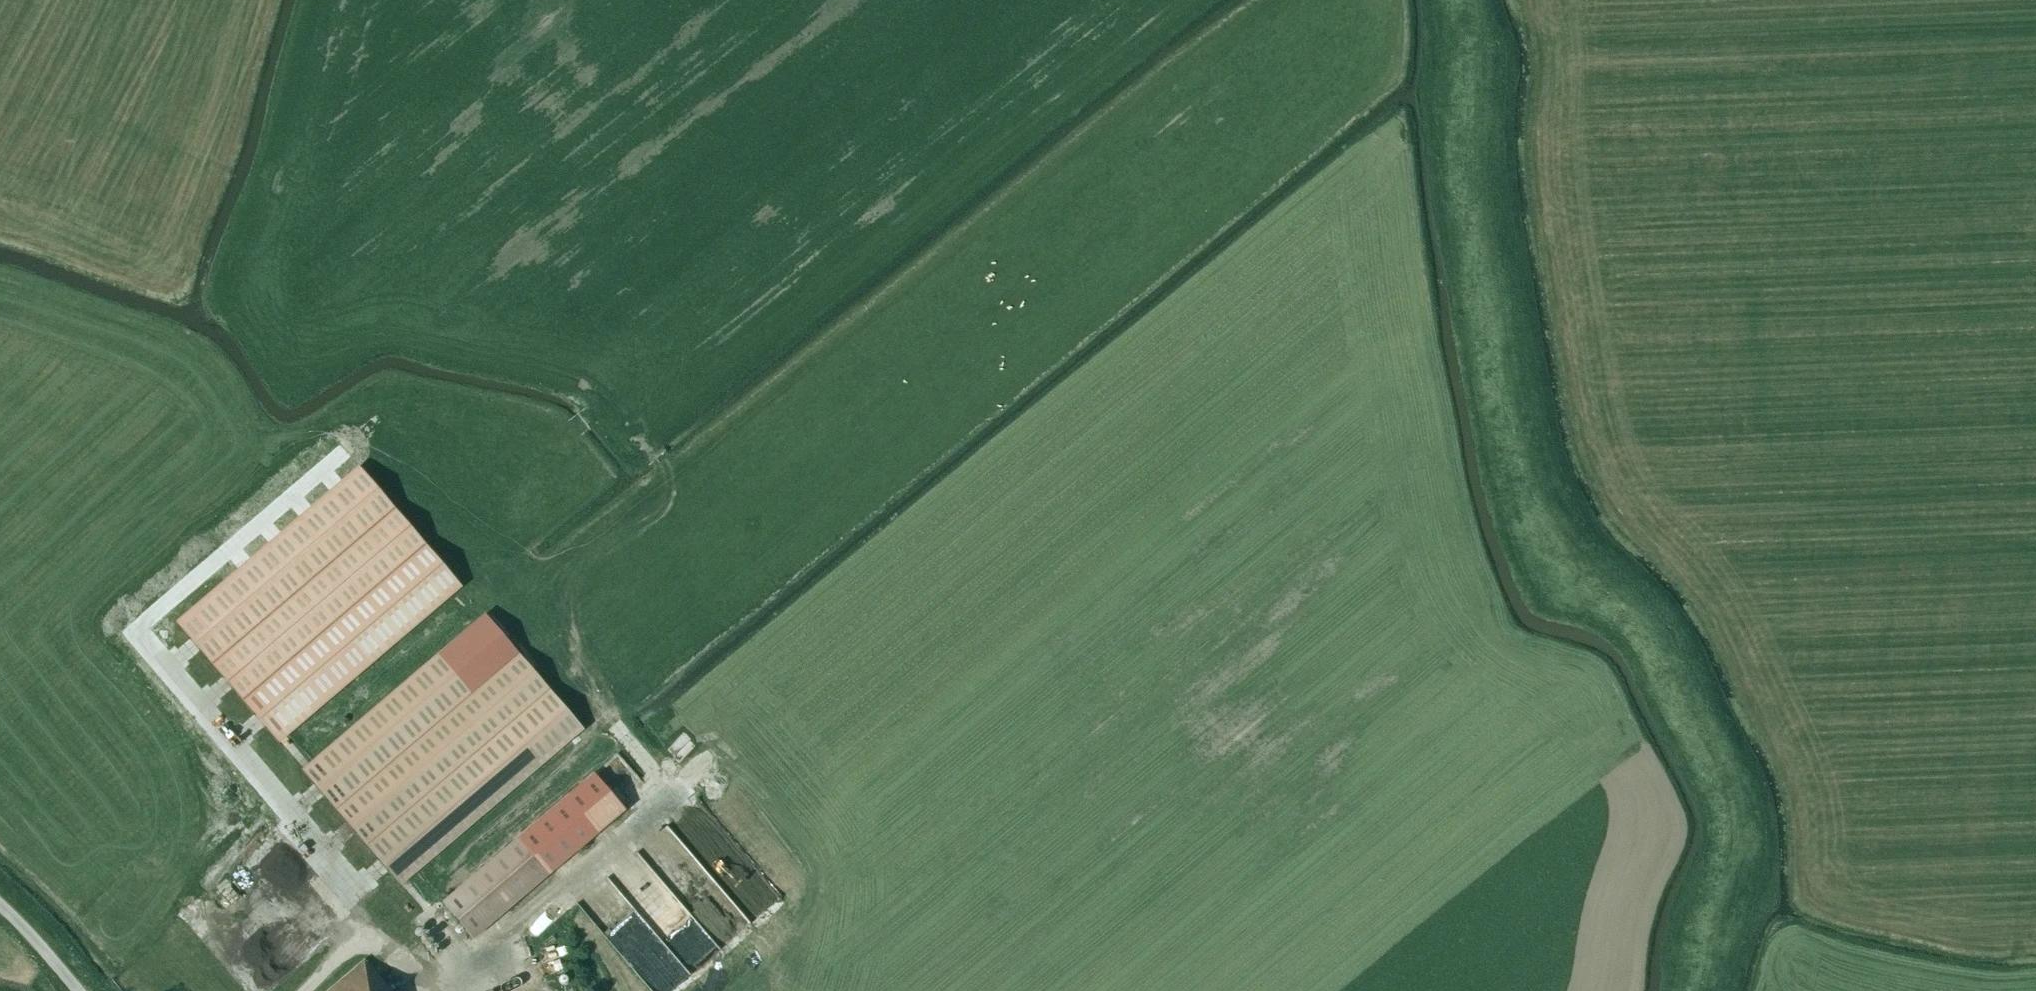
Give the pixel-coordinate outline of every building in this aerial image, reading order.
[(422,541),(240,697),(279,743),(462,587),(422,541)] [(482,610),(299,766),(401,886),(584,730),(482,610)] [(442,902),(474,939),(625,810),(594,773),(442,902)] [(747,935),(785,911),(718,806),(707,813),(702,806),(691,813),(697,821),(683,830),(716,882),(688,900),(717,946),(744,930),(747,935)] [(661,990),(677,990),(695,976),(618,886),(619,886),(607,872),(579,896),(661,990)] [(526,928),(545,982),(581,969),(562,915),(526,928)] [(363,956),(322,990),(394,990),(363,956)]
